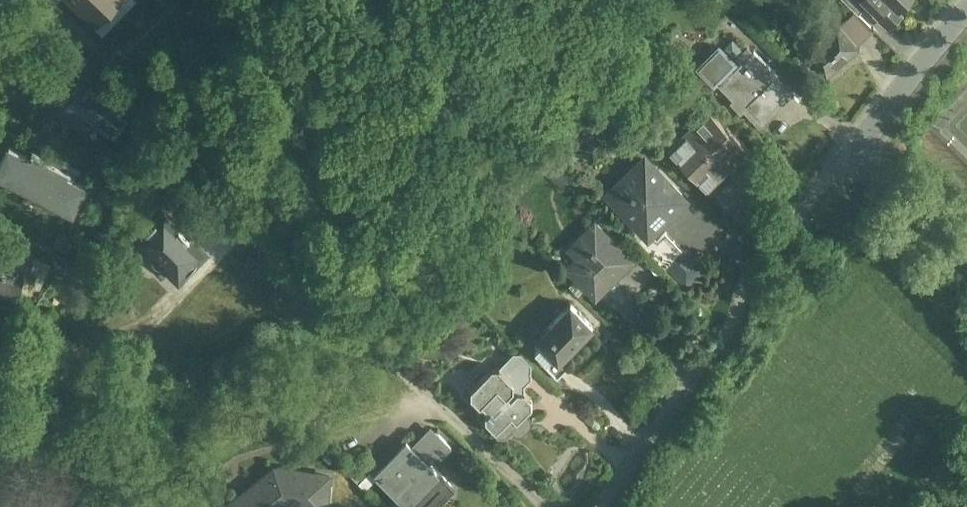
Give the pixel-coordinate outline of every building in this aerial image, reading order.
[(8,0),(1,0),(0,4),(0,18),(16,22),(21,3),(8,0)] [(86,31),(118,0),(56,0),(86,31)] [(858,11),(866,3),(863,0),(846,0),(858,11)] [(866,3),(889,25),(903,10),(898,6),(904,0),(863,0),(866,3)] [(871,28),(854,9),(839,23),(856,42),(871,28)] [(837,21),(807,48),(827,70),(857,44),(856,42),(839,23),(837,21)] [(778,69),(754,45),(754,46),(748,40),(736,52),(742,58),(729,70),(726,67),(736,57),(720,42),(699,64),(715,79),(716,78),(734,94),(732,97),(741,106),(744,104),(761,120),(791,89),(774,72),(778,69)] [(109,104),(88,89),(90,87),(87,85),(86,87),(80,83),(73,94),(53,79),(40,97),(61,112),(68,101),(97,122),(109,104)] [(748,145),(708,106),(669,146),(709,185),(748,145)] [(81,169),(49,153),(48,155),(50,155),(48,159),(33,152),(32,153),(34,154),(32,158),(16,151),(7,170),(48,190),(45,196),(72,210),(84,186),(82,186),(83,184),(86,186),(86,184),(74,178),(79,170),(80,171),(81,169)] [(685,196),(646,157),(609,193),(648,232),(649,231),(685,196)] [(206,248),(165,209),(139,235),(153,249),(153,254),(155,260),(160,262),(166,261),(180,275),(206,248)] [(632,256),(595,220),(580,235),(589,243),(567,266),(576,274),(570,281),(579,290),(585,283),(596,294),(632,256)] [(666,232),(658,240),(649,231),(648,232),(640,241),(666,266),(683,248),(666,232)] [(0,244),(0,289),(15,293),(15,292),(14,292),(20,266),(21,267),(25,249),(0,244)] [(571,302),(537,337),(542,342),(535,349),(546,360),(547,360),(554,354),(559,358),(560,358),(593,323),(571,302)] [(532,362),(521,352),(514,352),(500,366),(518,383),(532,369),(532,362)] [(559,358),(554,354),(547,360),(546,360),(543,364),(557,378),(569,367),(560,358),(559,358)] [(518,383),(500,366),(493,366),(472,387),(472,394),(481,403),(482,401),(490,408),(486,412),(486,419),(499,431),(506,431),(532,404),(532,397),(525,390),(518,390),(514,387),(518,383)] [(452,445),(436,430),(426,440),(439,453),(442,455),(452,445)] [(407,441),(368,481),(369,481),(376,474),(388,485),(393,480),(420,506),(423,506),(440,489),(443,492),(451,484),(429,463),(439,453),(426,440),(416,450),(407,441)] [(227,506),(326,506),(329,475),(275,468),(227,506)]
